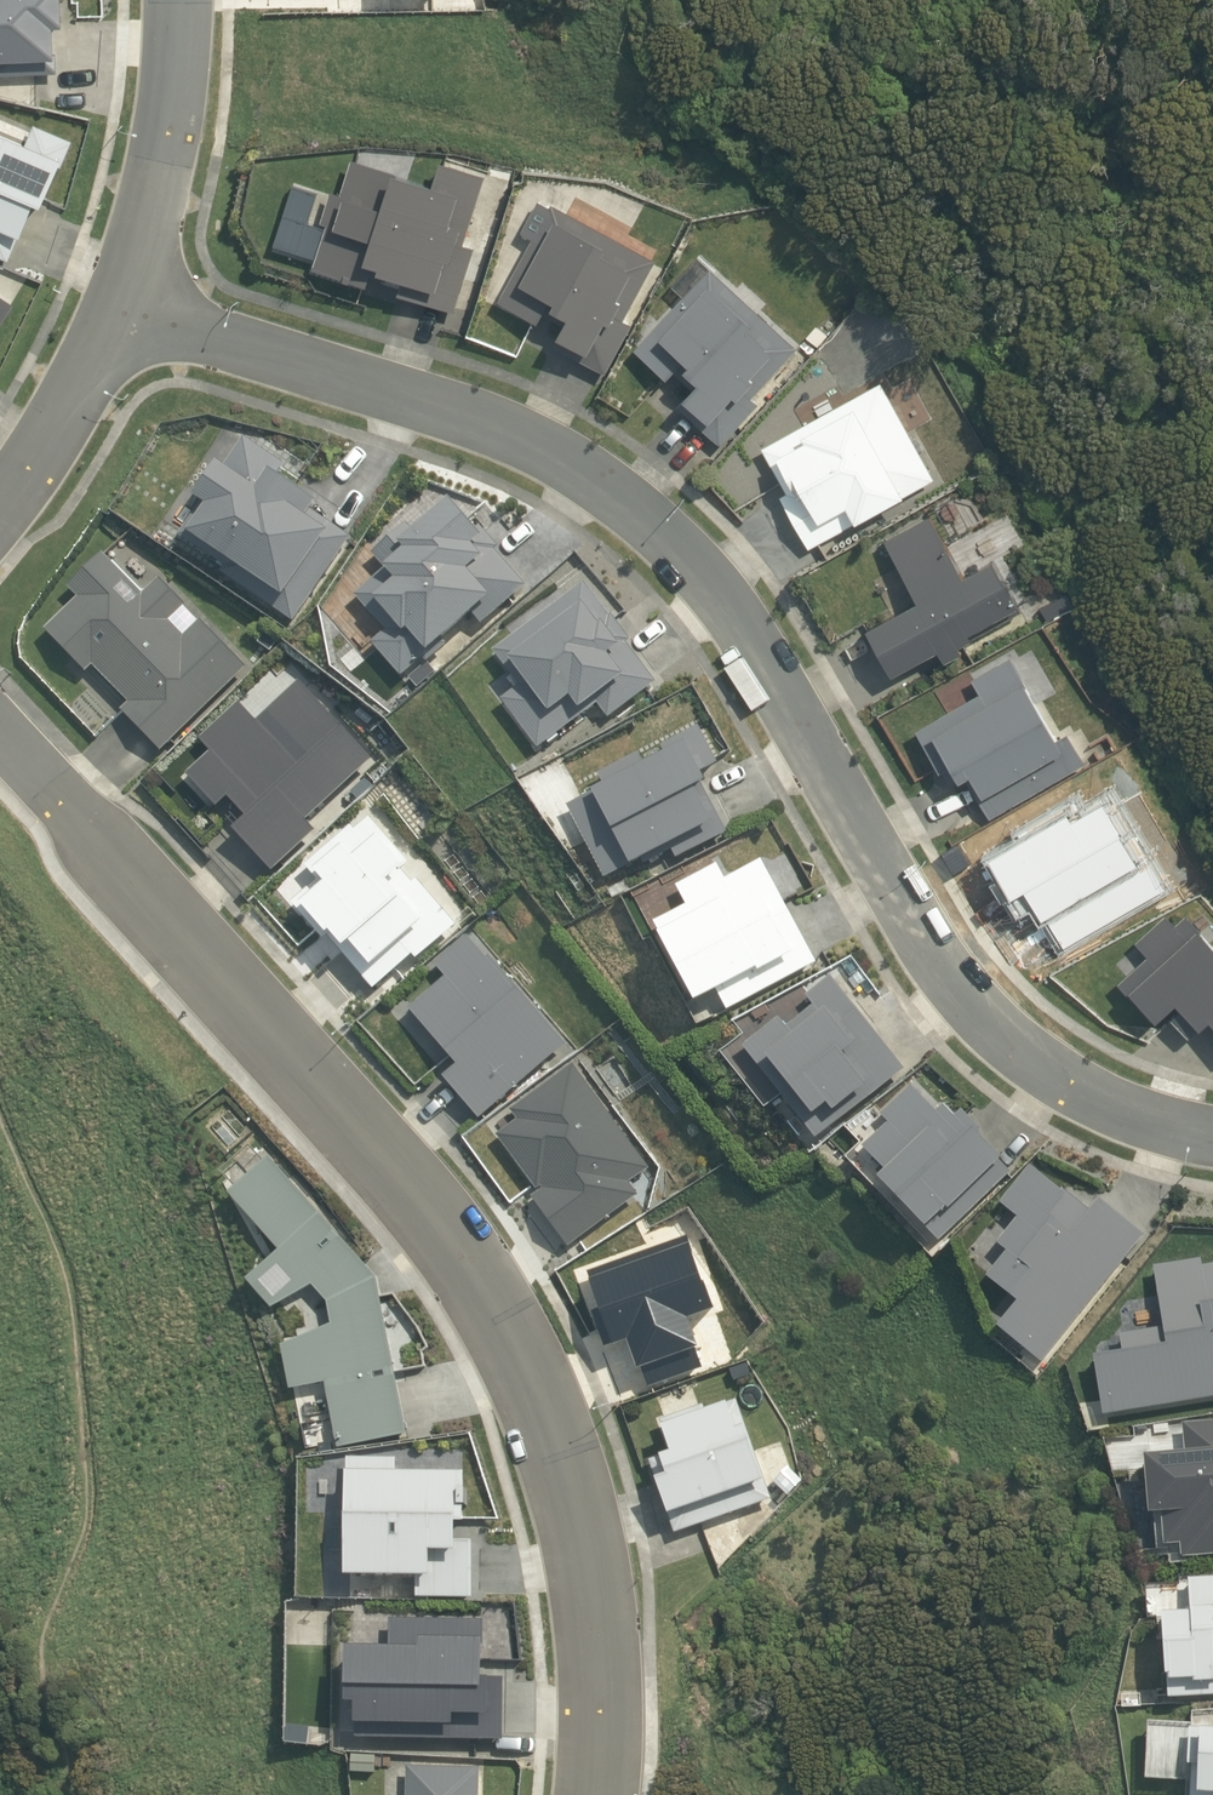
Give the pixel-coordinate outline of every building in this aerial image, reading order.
[(75,142),(36,125),(28,144),(0,132),(0,257),(11,262),(22,236),(27,238),(41,204),(49,207),(75,142)] [(457,314),(477,249),(466,246),(488,178),(444,164),(436,189),(356,162),(343,198),(334,194),(323,226),(330,228),(316,270),(371,288),(374,277),(405,287),(401,296),(457,314)] [(607,374),(634,326),(626,322),(658,262),(554,205),(552,209),(540,202),(523,233),(536,240),(500,303),(542,324),(546,316),(569,327),(558,348),(607,374)] [(753,400),(800,348),(713,269),(637,351),(670,381),(677,374),(697,391),(681,409),(723,447),(760,406),(753,400)] [(17,305),(0,294),(0,334),(17,305)] [(828,337),(818,327),(808,338),(818,348),(828,337)] [(811,550),(937,479),(883,384),(763,449),(788,494),(782,497),(811,550)] [(228,568),(222,575),(295,625),(352,539),(315,512),(320,504),(280,479),(288,467),(247,440),(227,470),(222,466),(200,501),(195,498),(189,506),(198,512),(181,539),(228,568)] [(484,626),(527,587),(497,552),(500,549),(481,528),(478,531),(455,504),(417,535),(410,526),(374,556),(386,571),(356,597),(387,633),(373,645),(403,679),(477,618),(484,626)] [(996,562),(966,577),(932,516),(887,541),(922,604),(871,631),(897,678),(942,652),(948,664),(966,655),(963,648),(977,641),(973,635),(1022,608),(996,562)] [(163,753),(248,667),(203,621),(186,640),(171,624),(188,607),(162,580),(144,597),(104,556),(70,588),(80,600),(47,630),(89,673),(96,667),(131,705),(124,712),(163,753)] [(632,643),(587,585),(496,653),(520,688),(503,701),(540,749),(599,707),(609,720),(657,685),(628,646),(632,643)] [(1077,606),(1070,594),(1042,609),(1048,621),(1077,606)] [(992,820),(1087,765),(1071,735),(1061,740),(1013,658),(977,679),(986,693),(919,731),(944,774),(946,773),(953,787),(964,781),(965,784),(970,781),(992,820)] [(318,831),(309,822),(377,761),(302,682),(260,722),(242,703),(202,739),(214,752),(190,774),(221,809),(232,799),(250,818),(236,831),(274,872),(318,831)] [(673,849),(678,859),(729,833),(707,788),(712,785),(706,772),(720,764),(701,728),(664,746),(669,756),(648,766),(641,754),(601,775),(607,787),(570,806),(606,880),(634,865),(636,867),(673,849)] [(420,960),(459,926),(420,881),(416,884),(405,871),(412,865),(372,819),(357,831),(354,827),(308,867),(320,882),(294,904),(327,941),(332,936),(376,990),(417,956),(420,960)] [(679,887),(689,906),(657,923),(701,1005),(721,994),(729,1012),(819,963),(764,861),(728,880),(719,865),(679,887)] [(1189,914),(1178,924),(1168,913),(1137,941),(1150,956),(1121,983),(1132,995),(1136,991),(1162,1020),(1183,1002),(1187,1007),(1176,1018),(1192,1037),(1204,1026),(1206,1027),(1212,1021),(1212,939),(1189,914)] [(461,1066),(447,1078),(481,1120),(569,1044),(473,936),(438,966),(448,978),(412,1009),(461,1066)] [(790,1028),(782,1019),(746,1047),(819,1140),(906,1070),(833,977),(809,997),(816,1006),(790,1028)] [(571,1248),(640,1196),(630,1184),(650,1168),(575,1066),(512,1111),(520,1121),(499,1136),(540,1192),(533,1197),(571,1248)] [(883,1116),(892,1125),(866,1148),(891,1174),(884,1181),(941,1242),(1012,1172),(1003,1163),(1007,1160),(982,1134),(984,1131),(965,1112),(959,1118),(947,1106),(940,1113),(914,1087),(883,1116)] [(284,1346),(293,1391),(327,1384),(340,1449),(410,1436),(378,1278),(273,1157),(231,1194),(282,1251),(249,1281),(273,1310),(314,1287),(329,1303),(334,1325),(284,1346)] [(1044,1363),(1146,1234),(1103,1201),(1093,1213),(1033,1167),(1003,1205),(1020,1219),(1000,1244),(1011,1253),(990,1278),(1021,1303),(1001,1329),(1044,1363)] [(686,1230),(587,1267),(600,1303),(590,1307),(602,1341),(613,1337),(615,1341),(627,1336),(638,1366),(644,1363),(652,1382),(702,1363),(695,1345),(700,1344),(689,1315),(715,1306),(686,1230)] [(1212,1399),(1212,1266),(1206,1267),(1204,1259),(1156,1267),(1167,1328),(1123,1335),(1126,1353),(1098,1357),(1106,1416),(1212,1399)] [(752,1375),(748,1364),(732,1371),(736,1382),(752,1375)] [(677,1534),(776,1499),(751,1428),(749,1429),(739,1400),(708,1412),(706,1405),(661,1421),(673,1453),(652,1461),(677,1534)] [(1188,1453),(1151,1456),(1155,1515),(1166,1515),(1168,1546),(1184,1545),(1185,1558),(1212,1555),(1212,1423),(1186,1425),(1188,1453)] [(418,1578),(418,1598),(475,1599),(476,1542),(462,1542),(462,1525),(471,1525),(471,1508),(473,1508),(473,1493),(471,1493),(471,1474),(399,1473),(399,1459),(350,1458),(350,1479),(351,1479),(350,1577),(418,1578)] [(1169,1616),(1173,1700),(1212,1697),(1212,1579),(1193,1580),(1195,1614),(1169,1616)] [(395,1587),(382,1586),(382,1600),(395,1600),(395,1587)] [(505,1741),(507,1679),(489,1678),(489,1640),(487,1640),(487,1621),(392,1619),(392,1648),(353,1648),(352,1705),(359,1705),(358,1739),(505,1741)] [(1194,1730),(1192,1766),(1195,1766),(1193,1794),(1212,1794),(1212,1730),(1194,1730)] [(482,1769),(410,1767),(409,1794),(481,1794),(482,1769)]
